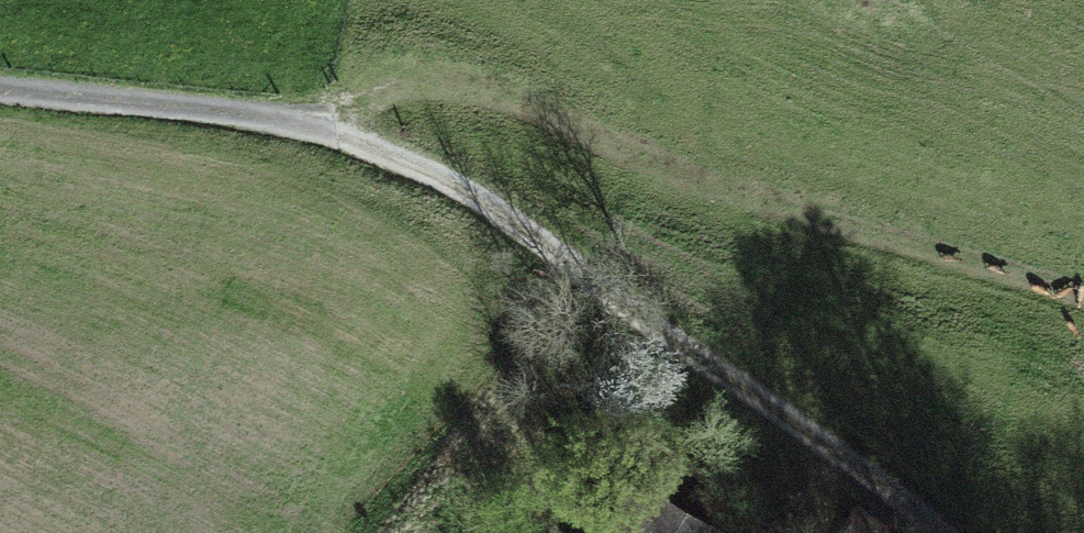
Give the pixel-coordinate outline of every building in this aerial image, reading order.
[(640,483),(620,517),(602,532),(711,532),(714,528),(640,483)]
